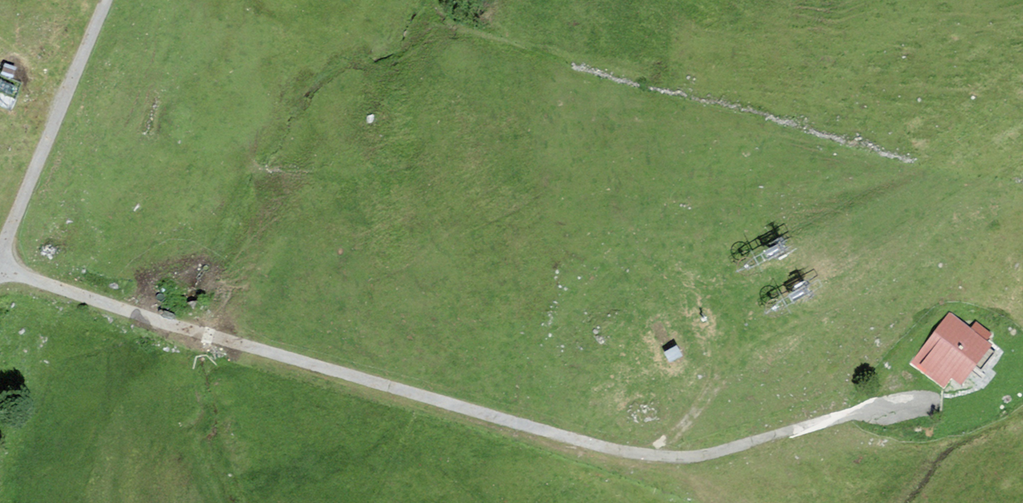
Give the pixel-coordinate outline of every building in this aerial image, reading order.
[(989,345),(950,316),(915,363),(944,384),(951,375),(961,382),(989,345)]
